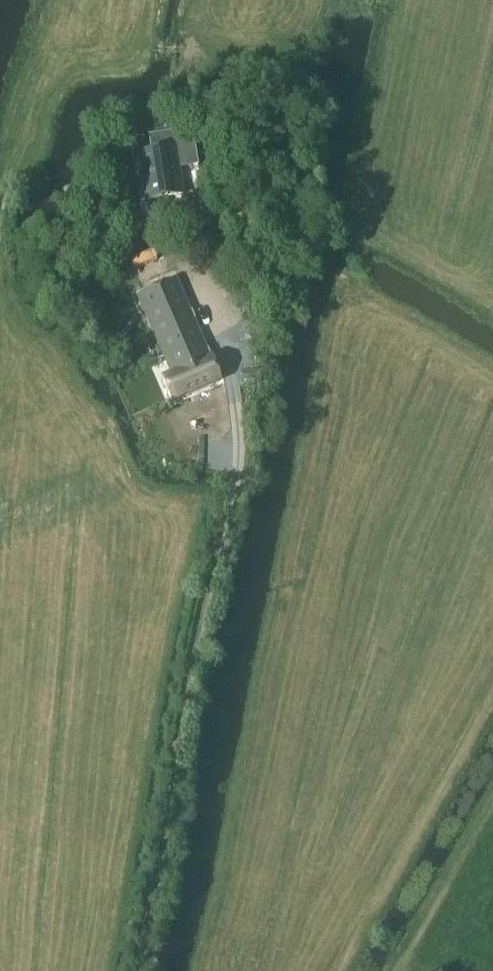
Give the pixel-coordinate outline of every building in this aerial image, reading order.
[(145,202),(184,195),(182,183),(185,182),(183,175),(180,176),(175,146),(136,152),(145,202)] [(211,358),(209,360),(180,280),(143,295),(173,376),(162,381),(172,403),(221,381),(211,358)]
